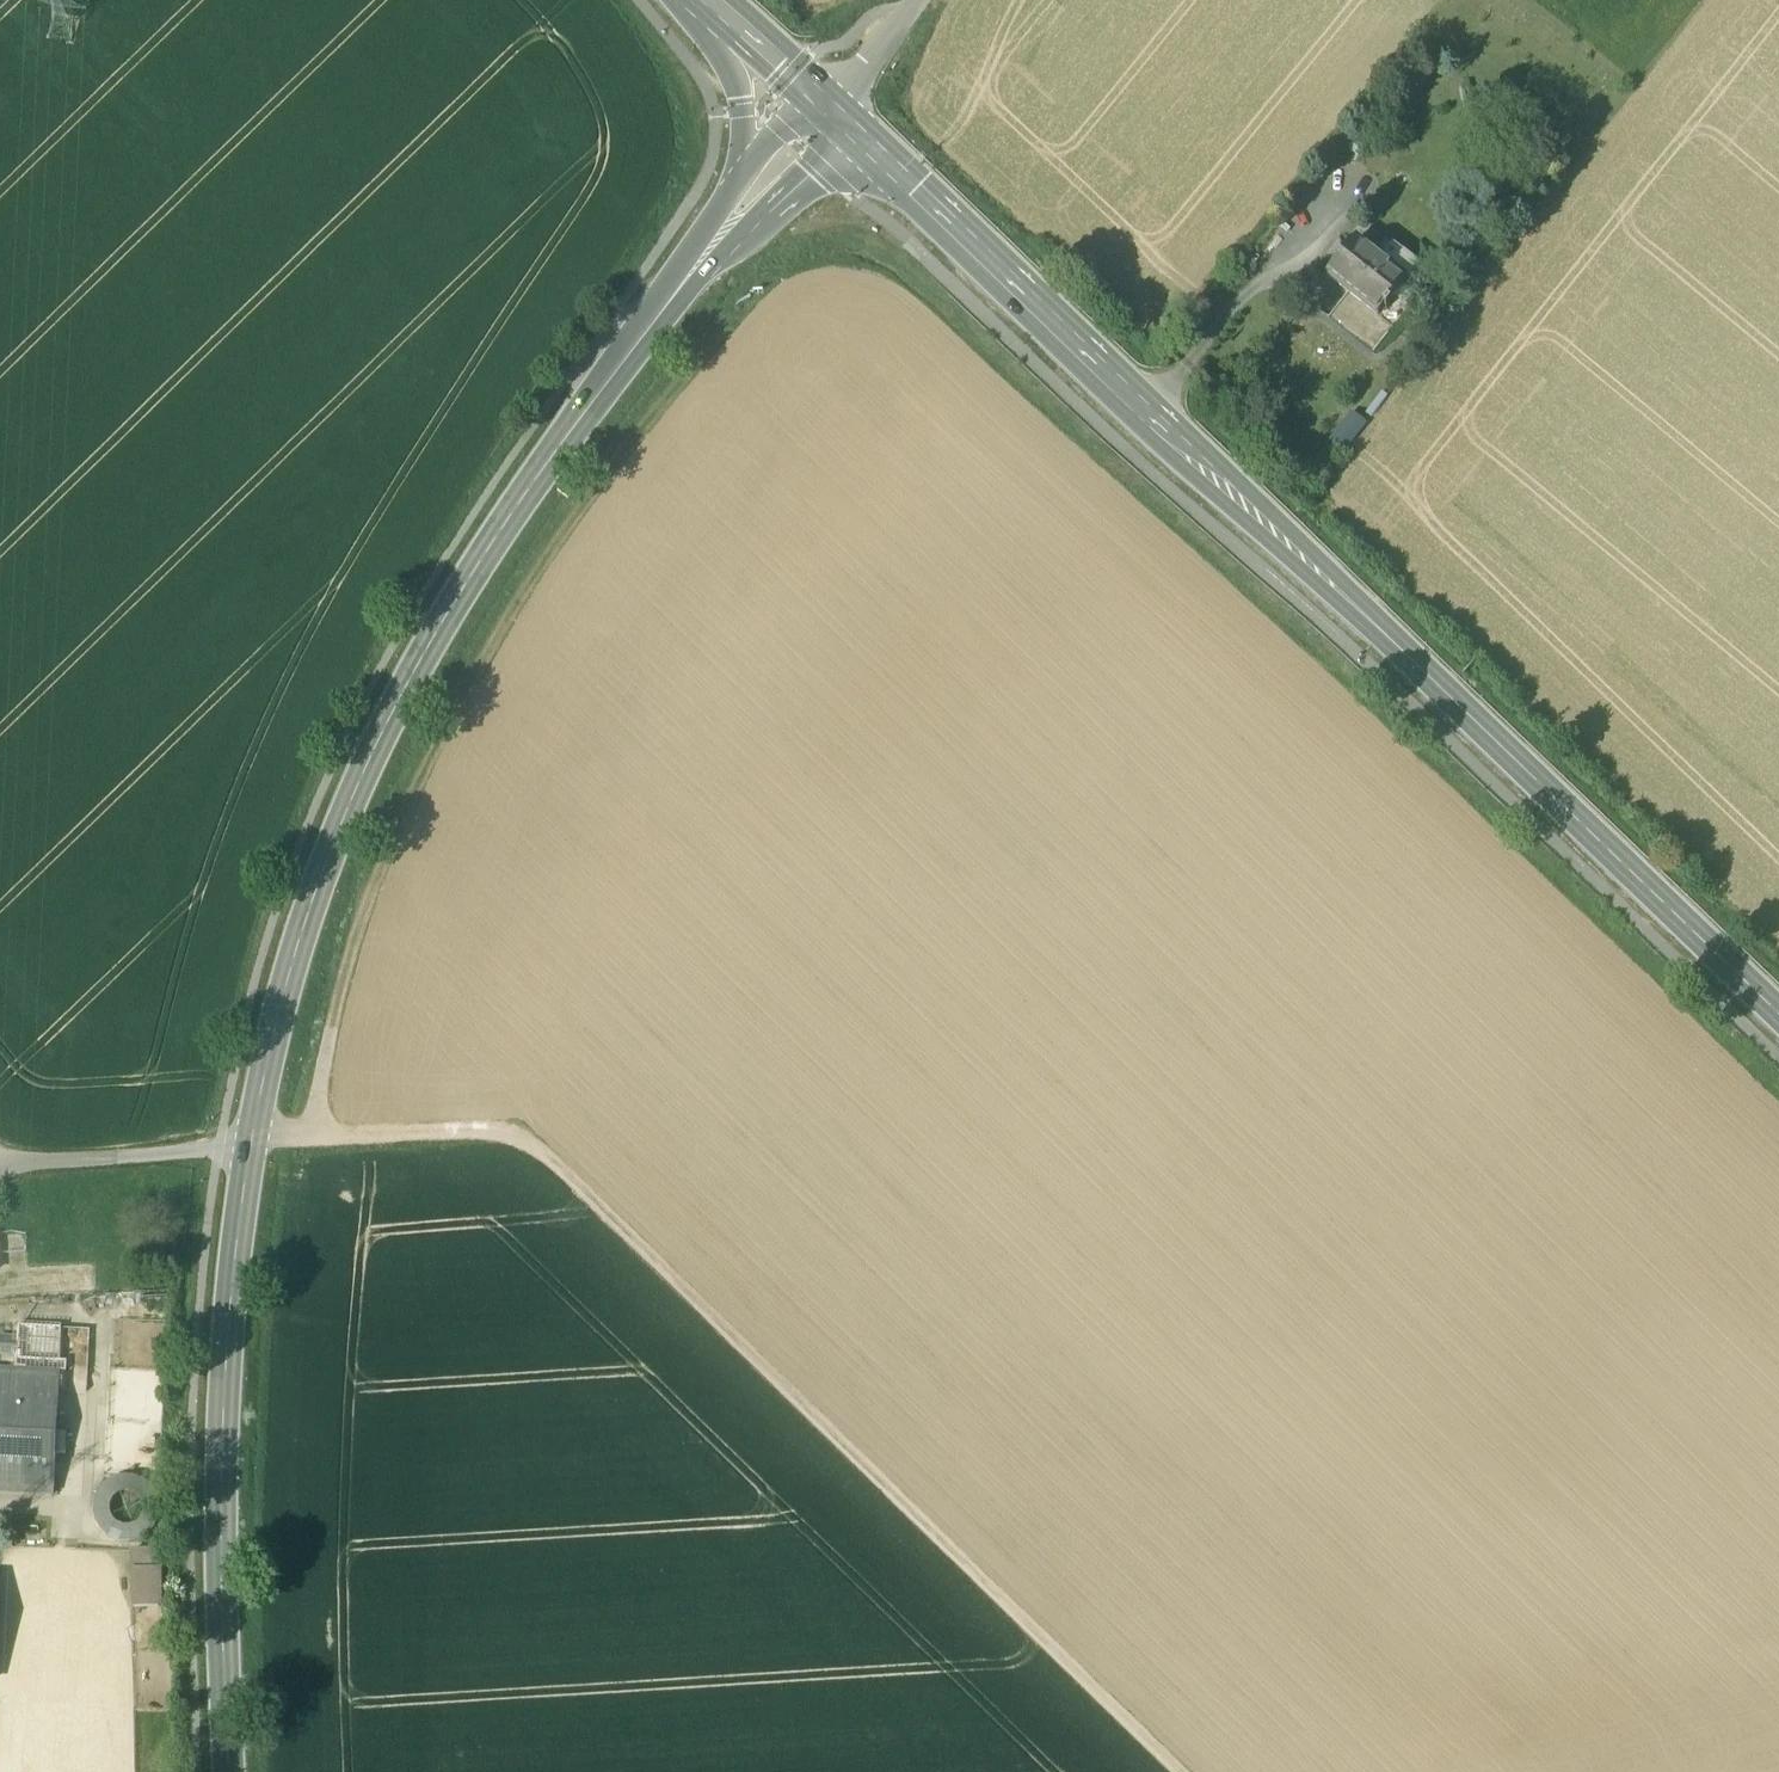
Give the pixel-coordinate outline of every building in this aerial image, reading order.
[(1355,242),(1349,249),(1343,245),(1329,263),(1335,268),(1328,276),(1378,316),(1406,282),(1382,262),(1355,242)] [(1416,270),(1391,250),(1382,262),(1406,282),(1416,270)] [(1349,295),(1330,320),(1373,354),(1394,328),(1349,295)] [(0,1250),(0,1290),(15,1290),(15,1250),(0,1250)] [(56,1497),(62,1369),(51,1369),(53,1325),(11,1323),(9,1370),(0,1370),(0,1494),(56,1497)] [(161,1508),(158,1491),(147,1482),(129,1477),(114,1480),(99,1489),(93,1498),(91,1508),(94,1522),(101,1535),(117,1542),(134,1544),(146,1538),(158,1525),(161,1508)] [(164,1610),(161,1552),(134,1552),(135,1609),(164,1610)]
